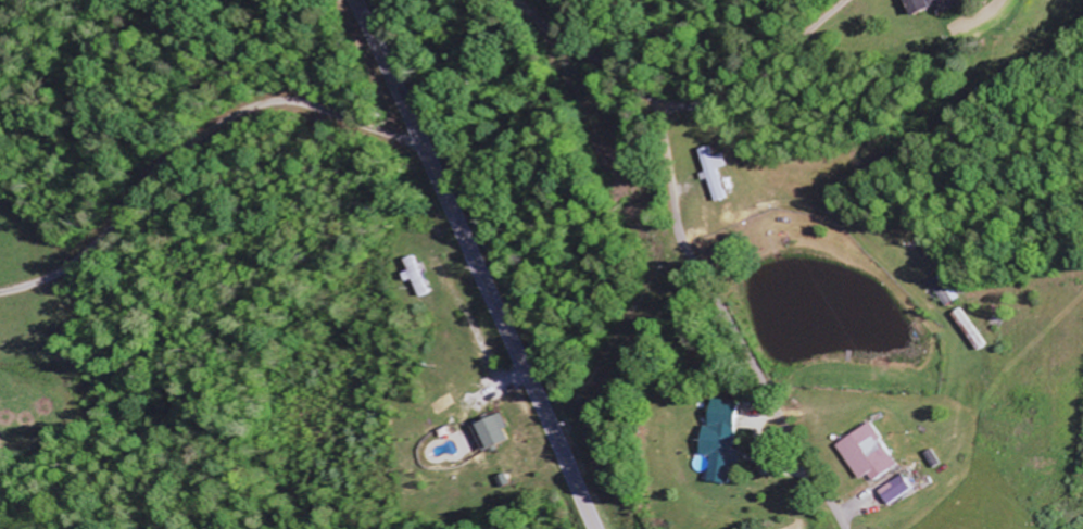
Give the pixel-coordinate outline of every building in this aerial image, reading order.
[(920,17),(958,0),(913,0),(920,17)] [(734,198),(726,169),(735,167),(732,154),(721,157),(719,147),(705,151),(712,174),(711,174),(719,203),(734,198)] [(413,277),(422,299),(433,295),(418,256),(406,261),(412,277),(413,277)] [(965,299),(949,274),(936,284),(952,307),(965,299)] [(715,483),(735,484),(737,464),(747,465),(748,452),(741,451),(745,402),(720,400),(718,428),(712,427),(710,457),(717,457),(715,483)] [(489,452),(517,444),(508,416),(481,425),(489,452)] [(843,445),(865,481),(875,475),(880,482),(905,467),(879,423),(843,445)] [(919,488),(910,475),(883,493),(892,506),(919,488)]
